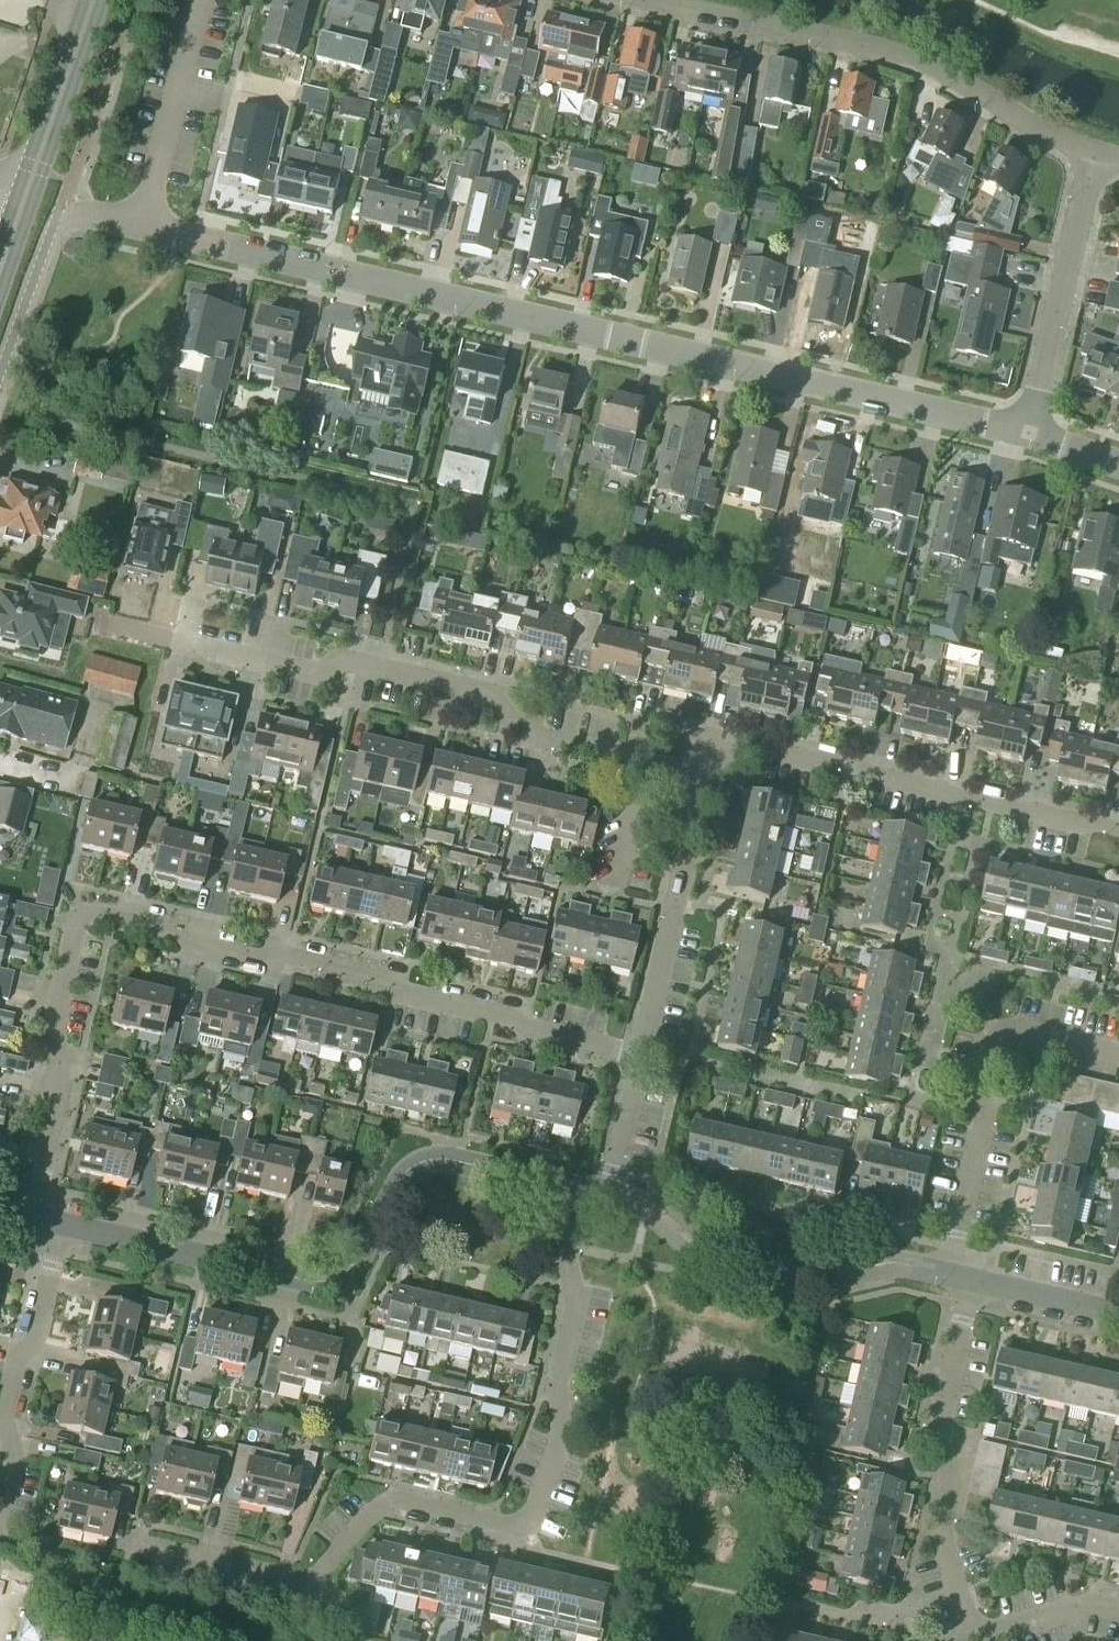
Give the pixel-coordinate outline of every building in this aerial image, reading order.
[(294,57),(309,0),(276,0),(270,24),(269,24),(262,50),(264,51),(262,56),(279,60),(281,54),(294,57)] [(370,75),(366,91),(361,90),(358,100),(367,102),(379,55),(367,52),(378,9),(342,0),(332,0),(317,62),(370,75)] [(402,26),(421,31),(424,20),(438,24),(444,0),(409,0),(402,26)] [(483,35),(491,0),(463,0),(459,17),(455,16),(452,28),(454,29),(452,38),(449,51),(452,51),(478,57),(479,53),(483,35)] [(491,0),(483,35),(479,53),(494,56),(493,61),(509,65),(514,43),(517,31),(513,30),(518,6),(491,0)] [(545,82),(562,86),(576,24),(549,17),(540,52),(551,55),(545,82)] [(562,86),(560,94),(576,98),(578,90),(579,90),(583,73),(592,75),(593,75),(595,65),(596,60),(604,30),(576,24),(562,86)] [(435,51),(427,84),(443,88),(452,51),(449,51),(452,38),(439,35),(435,51)] [(611,67),(602,107),(623,112),(628,92),(646,96),(651,75),(654,76),(655,77),(656,75),(658,73),(658,71),(659,69),(659,66),(660,64),(660,61),(659,59),(658,59),(658,60),(654,59),(658,42),(655,41),(653,38),(646,36),(643,38),(629,35),(621,69),(611,67)] [(675,90),(703,97),(713,53),(711,52),(712,49),(699,46),(698,50),(684,47),(675,90)] [(394,99),(387,98),(398,54),(382,50),(381,55),(379,55),(367,102),(384,106),(391,108),(394,99)] [(717,54),(713,53),(703,97),(722,101),(719,112),(730,114),(742,60),(729,57),(730,54),(718,51),(717,54)] [(541,56),(527,53),(520,78),(534,82),(541,56)] [(761,122),(760,128),(778,131),(779,126),(783,107),(793,109),(801,71),(801,69),(772,63),(771,65),(764,104),(765,104),(761,122)] [(522,71),(508,68),(501,94),(515,98),(522,71)] [(585,104),(582,120),(583,123),(594,125),(598,107),(605,78),(593,75),(592,75),(585,104)] [(812,174),(828,178),(839,128),(847,129),(849,118),(867,122),(868,121),(884,125),(888,106),(869,102),(873,86),(846,80),(843,96),(839,96),(835,115),(836,115),(835,121),(823,118),(814,162),(812,174)] [(669,136),(678,98),(660,94),(651,132),(669,136)] [(361,105),(357,123),(368,125),(372,107),(361,105)] [(229,155),(224,176),(228,177),(231,180),(238,182),(242,180),(261,184),(258,197),(272,201),(275,185),(279,168),(267,166),(270,152),(274,134),(277,116),(239,107),(229,155)] [(486,111),(482,126),(503,131),(507,117),(486,111)] [(917,144),(908,162),(929,172),(923,184),(964,203),(974,173),(964,168),(966,164),(954,158),(961,145),(958,143),(965,129),(940,117),(925,148),(917,144)] [(489,131),(474,127),(473,135),(487,138),(489,131)] [(741,144),(743,133),(723,129),(721,140),(712,183),(733,188),(741,144)] [(749,177),(757,133),(744,131),(736,175),(749,177)] [(649,141),(632,137),(626,162),(644,166),(649,141)] [(365,152),(359,178),(373,182),(375,172),(379,155),(380,156),(383,146),(369,142),(367,153),(365,152)] [(276,201),(276,202),(304,208),(316,155),(288,149),(284,167),(283,169),(279,186),(276,201)] [(345,149),(342,161),(339,173),(341,174),(353,176),(358,152),(345,149)] [(605,158),(573,151),(569,168),(601,175),(605,158)] [(460,153),(457,167),(451,165),(448,178),(462,181),(468,156),(460,153)] [(950,240),(1003,252),(1003,253),(1017,257),(1018,256),(1022,241),(1011,239),(1010,239),(1020,202),(1014,198),(1023,183),(1021,182),(1029,168),(1003,153),(985,184),(1000,192),(994,201),(978,229),(959,225),(956,234),(954,233),(952,240),(950,240)] [(304,208),(332,215),(341,174),(339,173),(342,161),(316,155),(304,208)] [(463,241),(462,246),(474,249),(489,252),(495,254),(506,205),(510,189),(477,181),(483,159),(468,156),(462,181),(476,184),(473,197),(472,201),(463,241)] [(737,176),(735,188),(752,190),(754,179),(737,176)] [(528,201),(523,223),(539,226),(531,263),(542,266),(543,266),(542,272),(556,275),(558,270),(559,270),(563,271),(575,220),(542,213),(545,201),(545,199),(557,201),(561,184),(549,181),(549,183),(533,179),(528,201)] [(408,183),(405,194),(397,230),(430,238),(436,213),(450,216),(452,206),(443,204),(446,192),(408,183)] [(363,222),(397,230),(405,194),(372,186),(363,222)] [(810,187),(807,202),(824,206),(827,191),(810,187)] [(611,201),(598,198),(588,237),(601,240),(593,276),(626,283),(632,258),(639,260),(648,224),(608,215),(611,201)] [(955,203),(944,198),(930,227),(948,235),(956,218),(951,217),(955,203)] [(731,247),(738,218),(719,214),(712,243),(731,247)] [(806,243),(811,224),(812,218),(799,215),(793,240),(787,267),(800,270),(804,251),(806,243)] [(700,296),(712,247),(679,239),(668,289),(700,296)] [(953,256),(945,283),(964,288),(970,289),(957,351),(988,358),(996,323),(1003,325),(1010,293),(995,290),(1003,253),(1003,252),(950,240),(948,246),(972,251),(970,260),(953,256)] [(804,251),(800,270),(805,271),(803,279),(819,283),(809,322),(843,330),(855,282),(837,278),(821,274),(822,268),(825,256),(809,252),(804,251)] [(769,267),(771,259),(745,253),(733,305),(776,315),(786,271),(769,267)] [(937,295),(943,270),(929,267),(923,292),(937,295)] [(1109,286),(1107,295),(1118,298),(1118,285),(1110,283),(1109,286)] [(911,347),(923,296),(890,288),(878,339),(911,347)] [(1107,295),(1103,309),(1118,313),(1118,298),(1107,295)] [(226,394),(235,357),(220,353),(230,312),(193,303),(180,356),(207,362),(200,388),(226,394)] [(273,391),(298,397),(306,362),(290,358),(299,322),(264,314),(251,370),(276,376),(273,391)] [(1081,383),(1080,387),(1081,387),(1080,391),(1092,395),(1093,392),(1107,396),(1118,363),(1118,348),(1092,338),(1087,354),(1091,356),(1085,372),(1081,371),(1078,381),(1081,383)] [(365,345),(356,384),(394,393),(390,411),(416,417),(429,360),(419,358),(421,350),(395,344),(393,352),(365,345)] [(470,398),(465,420),(489,425),(494,403),(495,403),(503,369),(465,361),(457,395),(470,398)] [(1106,397),(1118,401),(1118,363),(1107,396),(1106,397)] [(567,384),(535,377),(527,414),(559,421),(567,384)] [(66,385),(60,384),(57,394),(64,396),(66,385)] [(598,430),(593,447),(617,452),(613,470),(623,473),(622,476),(639,480),(647,446),(636,443),(637,438),(636,438),(643,406),(607,398),(600,430),(598,430)] [(196,412),(193,426),(213,431),(216,417),(196,412)] [(704,507),(712,476),(712,473),(697,469),(709,421),(673,412),(658,474),(662,475),(658,492),(689,499),(686,508),(703,512),(704,507)] [(559,450),(556,463),(571,466),(574,453),(573,453),(579,423),(564,419),(557,449),(559,450)] [(732,489),(730,497),(738,499),(740,491),(764,496),(761,510),(764,511),(775,513),(777,513),(784,479),(770,476),(775,453),(778,438),(745,430),(732,489)] [(816,449),(805,446),(801,464),(812,466),(806,496),(808,496),(807,499),(805,501),(804,503),(802,502),(798,520),(830,527),(831,525),(846,528),(846,525),(849,513),(856,485),(842,482),(849,454),(844,453),(845,452),(845,451),(844,450),(844,449),(843,447),(842,446),(841,446),(839,445),(836,445),(835,445),(834,446),(833,447),(832,448),(832,449),(831,450),(817,447),(816,449)] [(445,455),(438,488),(482,498),(490,465),(445,455)] [(100,481),(101,481),(101,479),(132,487),(138,464),(106,457),(104,465),(78,459),(73,476),(99,482),(100,481)] [(370,476),(369,477),(407,486),(413,462),(411,462),(410,466),(387,461),(383,479),(370,476)] [(874,462),(870,479),(872,479),(871,484),(876,486),(877,486),(878,489),(876,497),(873,512),(876,513),(902,519),(893,555),(910,559),(919,523),(924,500),(911,497),(917,470),(884,463),(884,464),(876,463),(874,462)] [(951,478),(933,557),(965,564),(981,568),(981,564),(987,540),(972,536),(983,485),(951,478)] [(507,491),(493,488),(490,503),(504,506),(507,491)] [(2,489),(0,499),(0,531),(5,533),(3,542),(22,547),(24,537),(38,540),(43,517),(54,520),(58,502),(2,489)] [(987,540),(981,564),(997,568),(998,561),(1031,568),(1036,550),(1047,502),(1032,498),(1013,494),(999,491),(990,525),(987,540)] [(285,497),(281,512),(294,515),(298,500),(285,497)] [(140,508),(125,568),(129,569),(127,575),(147,579),(148,574),(163,577),(171,547),(184,550),(194,510),(179,506),(176,517),(140,508)] [(764,511),(761,521),(773,523),(775,513),(764,511)] [(480,517),(464,513),(460,529),(476,532),(480,517)] [(849,513),(846,525),(857,528),(860,515),(849,513)] [(1117,594),(1118,584),(1118,561),(1111,559),(1118,526),(1085,518),(1072,573),(1103,580),(1101,591),(1117,594)] [(241,550),(231,594),(253,599),(261,569),(273,572),(280,544),(284,527),(262,522),(258,539),(258,538),(254,554),(241,550)] [(199,564),(211,568),(206,588),(231,594),(241,550),(227,547),(230,535),(206,529),(200,554),(201,555),(199,564)] [(292,539),(284,575),(285,575),(302,579),(300,586),(296,608),(312,612),(313,607),(325,610),(334,571),(315,566),(320,545),(292,539)] [(515,547),(514,552),(518,558),(524,560),(526,549),(515,547)] [(334,571),(325,610),(339,613),(338,618),(355,622),(360,600),(362,590),(380,594),(387,561),(360,555),(355,575),(334,571)] [(552,555),(549,564),(560,567),(562,558),(552,555)] [(106,577),(73,569),(68,591),(100,600),(106,577)] [(763,580),(764,577),(763,577),(761,584),(759,595),(757,601),(766,603),(795,610),(795,609),(792,608),(797,588),(763,580)] [(464,647),(475,600),(451,595),(453,584),(439,581),(430,620),(443,623),(439,641),(464,647)] [(749,581),(746,592),(759,595),(761,584),(749,581)] [(829,591),(807,586),(801,613),(824,618),(829,591)] [(18,649),(36,654),(37,649),(46,651),(55,616),(82,623),(87,602),(27,588),(23,602),(0,596),(0,634),(1,635),(0,638),(0,639),(19,644),(18,649)] [(493,634),(505,637),(514,598),(501,595),(499,606),(475,600),(464,647),(489,652),(493,634)] [(514,658),(538,663),(549,617),(526,612),(528,601),(514,598),(505,637),(519,640),(514,658)] [(969,602),(953,599),(947,624),(934,622),(930,638),(959,645),(969,602)] [(742,600),(740,610),(748,612),(750,602),(742,600)] [(757,601),(755,601),(751,618),(762,620),(766,603),(757,601)] [(538,663),(564,669),(577,672),(592,606),(583,604),(581,613),(576,612),(574,623),(549,617),(538,663)] [(592,606),(581,654),(593,657),(589,675),(590,675),(613,681),(624,634),(601,629),(603,618),(599,617),(601,608),(592,606)] [(826,633),(829,620),(816,617),(815,624),(820,632),(826,633)] [(844,637),(847,625),(831,621),(828,633),(844,637)] [(643,668),(655,671),(666,624),(658,622),(656,630),(652,629),(649,640),(624,634),(613,681),(639,687),(643,668)] [(663,692),(689,698),(699,651),(675,646),(677,635),(673,634),(675,625),(667,623),(667,624),(666,624),(655,671),(668,674),(663,692)] [(920,640),(912,638),(909,651),(917,653),(920,640)] [(717,685),(729,688),(739,649),(725,646),(723,657),(699,651),(689,698),(713,703),(717,685)] [(739,649),(729,688),(743,691),(739,709),(751,712),(751,714),(760,717),(761,714),(763,715),(774,668),(776,658),(740,649),(739,649)] [(89,653),(79,687),(131,702),(141,669),(89,653)] [(984,655),(980,668),(995,672),(999,658),(984,655)] [(825,719),(849,725),(860,678),(836,673),(838,662),(825,659),(816,698),(829,701),(825,719)] [(805,705),(814,666),(801,663),(798,674),(774,668),(763,715),(766,715),(765,717),(775,720),(775,718),(788,720),(792,702),(805,705)] [(891,715),(900,676),(887,673),(884,684),(860,678),(849,725),(874,731),(878,712),(891,715)] [(899,736),(925,742),(935,696),(911,690),(913,679),(900,677),(900,676),(891,715),(903,718),(899,736)] [(175,790),(181,792),(203,697),(189,694),(190,690),(177,687),(176,691),(172,690),(158,750),(183,756),(175,790)] [(953,729),(966,732),(974,693),(961,690),(959,701),(935,696),(925,742),(949,748),(953,729)] [(63,752),(75,705),(23,691),(22,696),(0,691),(0,737),(19,742),(19,740),(63,752)] [(974,753),(999,759),(1010,712),(985,707),(988,696),(974,693),(966,732),(978,735),(974,753)] [(1044,703),(1056,706),(1058,697),(1046,694),(1044,703)] [(197,795),(213,799),(225,802),(228,792),(186,783),(192,758),(220,765),(234,705),(203,697),(181,792),(197,795)] [(1034,718),(1010,712),(999,759),(1024,765),(1028,746),(1040,749),(1049,710),(1036,707),(1034,718)] [(137,722),(135,722),(109,714),(94,766),(123,774),(137,722)] [(262,766),(279,770),(290,722),(289,722),(289,720),(276,717),(275,719),(260,715),(255,738),(241,735),(226,801),(241,805),(247,778),(258,780),(262,766)] [(301,812),(316,816),(330,756),(317,753),(322,730),(307,726),(307,724),(293,721),(292,723),(290,722),(279,770),(299,774),(295,789),(306,791),(301,812)] [(1056,784),(1082,789),(1092,743),(1067,737),(1070,727),(1057,724),(1048,763),(1060,765),(1056,784)] [(1118,779),(1118,738),(1116,748),(1092,743),(1082,789),(1106,795),(1110,777),(1118,779)] [(339,780),(332,811),(346,814),(350,795),(360,797),(363,787),(382,791),(392,749),(362,742),(359,757),(353,780),(340,776),(339,780)] [(422,812),(425,798),(429,778),(417,775),(421,756),(392,749),(382,791),(410,798),(407,808),(422,812)] [(425,798),(447,803),(456,765),(434,759),(429,778),(425,798)] [(447,803),(469,808),(478,770),(456,765),(447,803)] [(469,808),(491,814),(500,775),(478,770),(469,808)] [(98,777),(84,774),(78,799),(92,802),(98,777)] [(491,814),(513,819),(514,819),(520,794),(523,780),(500,775),(491,814)] [(19,837),(30,802),(0,793),(0,831),(19,837)] [(509,834),(530,839),(540,799),(520,794),(514,819),(513,819),(509,834)] [(213,799),(197,795),(195,806),(210,810),(213,799)] [(754,795),(748,820),(786,829),(791,804),(754,795)] [(530,839),(552,844),(561,804),(540,799),(530,839)] [(584,809),(561,804),(552,844),(587,852),(596,816),(583,813),(584,809)] [(248,808),(235,805),(233,814),(246,817),(248,808)] [(138,818),(114,813),(104,855),(128,861),(135,833),(147,836),(151,820),(154,809),(141,806),(138,818)] [(79,849),(104,855),(114,813),(89,807),(79,849)] [(341,821),(330,818),(327,829),(338,832),(341,821)] [(151,877),(153,878),(155,884),(167,887),(172,882),(176,883),(186,841),(187,835),(162,829),(164,823),(151,820),(147,836),(145,847),(157,850),(151,877)] [(748,820),(743,845),(780,853),(786,829),(748,820)] [(835,827),(808,821),(806,832),(832,838),(835,827)] [(885,825),(880,846),(916,855),(919,844),(935,848),(938,837),(885,825)] [(451,849),(452,847),(454,839),(450,838),(453,828),(444,826),(442,836),(440,835),(437,845),(451,849)] [(413,849),(415,839),(417,831),(403,828),(398,845),(413,849)] [(206,861),(219,864),(225,837),(203,832),(200,844),(186,841),(176,883),(200,889),(206,861)] [(424,842),(437,845),(440,835),(426,832),(424,842)] [(225,837),(219,864),(231,867),(225,894),(250,900),(260,857),(262,849),(238,843),(238,840),(225,837)] [(334,847),(348,851),(350,841),(336,838),(334,847)] [(350,841),(348,851),(361,854),(363,844),(350,841)] [(468,852),(481,856),(484,846),(470,842),(468,852)] [(743,845),(737,869),(775,878),(780,853),(743,845)] [(817,845),(814,860),(827,863),(830,848),(817,845)] [(495,859),(495,858),(497,849),(484,846),(481,856),(495,859)] [(880,846),(876,867),(928,879),(931,869),(914,865),(916,855),(880,846)] [(397,852),(383,849),(380,859),(394,862),(395,862),(397,852)] [(284,863),(260,857),(250,900),(274,905),(280,878),(293,881),(299,854),(287,851),(284,863)] [(411,855),(397,852),(395,862),(394,862),(393,870),(406,873),(411,855)] [(447,864),(461,868),(464,858),(450,854),(447,864)] [(475,871),(477,861),(464,858),(461,868),(475,871)] [(803,858),(800,871),(811,874),(814,860),(803,858)] [(810,875),(823,878),(827,863),(814,860),(811,874),(810,875)] [(498,876),(501,866),(486,863),(484,873),(498,876)] [(981,914),(1003,919),(1014,870),(992,865),(981,914)] [(876,867),(871,888),(907,896),(909,885),(926,889),(928,879),(876,867)] [(507,879),(520,882),(523,872),(510,868),(507,879)] [(769,903),(775,878),(737,869),(732,894),(769,903)] [(406,873),(393,870),(389,888),(379,926),(403,932),(403,931),(411,933),(420,894),(403,890),(406,873)] [(1003,919),(1025,924),(1037,875),(1014,870),(1003,919)] [(308,910),(332,915),(341,877),(318,871),(308,910)] [(535,885),(537,875),(523,872),(520,882),(535,885)] [(1025,924),(1047,928),(1058,880),(1037,875),(1025,924)] [(332,915),(355,921),(365,882),(341,877),(332,915)] [(557,893),(559,882),(545,879),(542,889),(557,893)] [(1047,931),(1069,936),(1080,885),(1058,880),(1047,928),(1048,929),(1047,931)] [(355,921),(379,926),(389,888),(365,882),(355,921)] [(1069,936),(1090,941),(1102,890),(1080,885),(1069,936)] [(516,887),(514,897),(528,900),(530,890),(516,887)] [(871,888),(866,908),(919,920),(921,910),(904,907),(907,896),(871,888)] [(541,903),(543,894),(530,890),(528,900),(541,903)] [(1116,937),(1118,924),(1118,894),(1102,890),(1090,941),(1114,946),(1116,937)] [(53,902),(37,898),(36,905),(52,908),(53,902)] [(29,951),(29,949),(23,948),(26,935),(9,931),(11,919),(19,921),(22,907),(0,902),(0,944),(29,951)] [(418,942),(442,948),(451,910),(427,904),(418,942)] [(545,956),(547,956),(567,961),(579,908),(568,906),(565,922),(554,920),(545,956)] [(567,961),(587,965),(595,929),(586,927),(589,911),(579,908),(567,961)] [(917,931),(919,920),(866,908),(861,929),(897,938),(900,927),(917,931)] [(442,948),(466,954),(475,915),(451,910),(442,948)] [(499,921),(475,915),(466,954),(489,959),(497,929),(499,921)] [(587,965),(608,970),(620,917),(609,915),(605,931),(595,929),(587,965)] [(630,920),(620,917),(608,970),(629,975),(637,939),(626,936),(630,920)] [(829,921),(814,917),(811,928),(827,932),(829,921)] [(520,934),(511,972),(535,977),(546,927),(521,921),(518,934),(520,934)] [(747,927),(741,952),(778,960),(784,935),(747,927)] [(827,932),(811,928),(808,942),(824,946),(827,932)] [(520,934),(518,934),(497,929),(489,959),(487,966),(511,972),(520,934)] [(1,959),(26,964),(29,951),(0,944),(0,964),(1,959)] [(984,944),(980,959),(993,962),(997,947),(984,944)] [(1009,956),(1003,955),(1005,946),(998,944),(997,947),(993,962),(1007,965),(1009,956)] [(741,952),(735,976),(773,984),(778,960),(741,952)] [(873,955),(868,977),(922,989),(924,979),(908,975),(910,964),(873,955)] [(1023,969),(1037,972),(1039,963),(1026,960),(1023,969)] [(1037,972),(1050,975),(1052,966),(1039,963),(1037,972)] [(1068,979),(1081,982),(1083,973),(1070,970),(1068,979)] [(10,989),(14,974),(0,971),(0,987),(10,989)] [(1094,986),(1095,985),(1097,976),(1083,973),(1081,982),(1094,986)] [(735,976),(730,1000),(767,1009),(773,984),(735,976)] [(805,976),(802,992),(815,995),(818,979),(805,976)] [(868,977),(864,997),(901,1005),(903,996),(919,999),(922,989),(868,977)] [(110,1027),(135,1033),(145,990),(120,984),(110,1027)] [(7,1002),(10,989),(0,987),(0,1000),(7,1002)] [(170,996),(145,990),(135,1033),(160,1039),(154,1064),(168,1067),(177,1028),(164,1025),(170,996)] [(798,1006),(811,1009),(811,1010),(815,995),(802,992),(798,1006)] [(221,1051),(223,1045),(232,1003),(206,996),(200,1024),(184,1020),(177,1047),(195,1051),(196,1045),(221,1051)] [(864,997),(859,1017),(912,1030),(915,1020),(898,1016),(901,1005),(864,997)] [(730,1000),(724,1025),(762,1034),(767,1009),(730,1000)] [(221,1051),(221,1054),(246,1060),(244,1067),(257,1070),(265,1039),(251,1036),(258,1009),(232,1003),(223,1045),(221,1051)] [(295,1046),(304,1009),(281,1003),(272,1041),(283,1043),(281,1052),(293,1055),(294,1054),(295,1046)] [(317,1059),(319,1052),(328,1014),(304,1009),(295,1046),(294,1054),(317,1059)] [(11,1031),(11,1030),(14,1016),(0,1013),(0,1028),(11,1031)] [(319,1052),(342,1057),(351,1020),(328,1014),(319,1052)] [(859,1017),(854,1038),(892,1046),(894,1037),(910,1041),(912,1030),(859,1017)] [(366,1063),(374,1025),(351,1020),(342,1057),(366,1063)] [(756,1059),(756,1058),(762,1034),(724,1025),(719,1050),(756,1059)] [(807,1028),(794,1025),(791,1040),(803,1043),(807,1028)] [(13,1046),(16,1031),(11,1030),(11,1031),(0,1028),(0,1044),(13,1046)] [(854,1038),(850,1058),(903,1071),(905,1061),(889,1057),(892,1046),(854,1038)] [(803,1043),(791,1040),(786,1039),(781,1064),(798,1068),(803,1043)] [(372,1068),(369,1080),(364,1103),(385,1108),(397,1057),(386,1054),(382,1071),(372,1068)] [(385,1108),(405,1113),(413,1078),(403,1076),(407,1059),(397,1057),(385,1108)] [(850,1058),(845,1080),(882,1089),(884,1078),(901,1082),(903,1071),(850,1058)] [(102,1059),(99,1073),(125,1079),(128,1065),(102,1059)] [(500,1071),(491,1111),(512,1116),(520,1080),(524,1065),(512,1062),(509,1073),(500,1071)] [(424,1080),(413,1078),(405,1113),(426,1118),(438,1066),(428,1064),(424,1080)] [(533,1067),(524,1065),(512,1116),(532,1121),(541,1081),(531,1078),(533,1067)] [(457,1080),(455,1080),(446,1078),(448,1069),(438,1066),(426,1118),(447,1122),(457,1080)] [(551,1083),(541,1081),(532,1121),(553,1126),(564,1075),(554,1072),(551,1083)] [(99,1073),(96,1087),(121,1093),(125,1079),(99,1073)] [(255,1085),(276,1090),(279,1078),(258,1074),(255,1085)] [(583,1090),(572,1088),(575,1077),(564,1075),(553,1126),(574,1130),(583,1090)] [(1068,1078),(1062,1106),(1076,1109),(1082,1081),(1068,1078)] [(302,1084),(287,1081),(285,1091),(299,1094),(302,1084)] [(730,1097),(732,1084),(718,1081),(715,1094),(730,1097)] [(1096,1084),(1082,1081),(1076,1109),(1090,1112),(1096,1084)] [(732,1084),(730,1097),(745,1100),(747,1088),(732,1084)] [(1110,1087),(1096,1084),(1090,1112),(1104,1115),(1110,1087)] [(325,1090),(310,1087),(308,1096),(322,1099),(325,1090)] [(1110,1087),(1104,1115),(1117,1119),(1118,1111),(1118,1090),(1110,1087)] [(778,1108),(781,1096),(766,1092),(763,1105),(778,1108)] [(356,1107),(358,1098),(345,1095),(343,1105),(356,1107)] [(781,1096),(778,1108),(794,1112),(796,1099),(781,1096)] [(827,1119),(830,1107),(815,1103),(812,1116),(827,1119)] [(830,1107),(827,1119),(842,1123),(845,1110),(830,1107)] [(923,1119),(921,1128),(927,1130),(931,1128),(932,1121),(923,1119)] [(1053,1144),(1090,1152),(1096,1128),(1058,1119),(1053,1144)] [(101,1178),(111,1136),(101,1133),(103,1124),(91,1121),(89,1130),(78,1173),(101,1178)] [(111,1136),(101,1178),(128,1185),(135,1157),(147,1160),(153,1133),(152,1133),(142,1131),(143,1127),(118,1121),(114,1137),(111,1136)] [(867,1204),(876,1206),(887,1209),(891,1192),(912,1197),(908,1213),(919,1216),(931,1163),(891,1154),(892,1148),(872,1144),(877,1125),(861,1121),(852,1158),(868,1162),(862,1186),(871,1188),(867,1204)] [(251,1127),(238,1124),(236,1123),(232,1142),(233,1143),(230,1156),(243,1159),(236,1188),(261,1194),(271,1153),(247,1148),(251,1127)] [(153,1133),(147,1160),(149,1160),(151,1151),(163,1154),(156,1181),(181,1187),(190,1146),(178,1143),(180,1132),(155,1125),(153,1133)] [(688,1163),(713,1169),(721,1132),(696,1126),(688,1163)] [(713,1169),(737,1174),(746,1137),(721,1132),(713,1169)] [(737,1174),(762,1180),(770,1143),(746,1137),(737,1174)] [(292,1175),(306,1178),(314,1142),(301,1139),(300,1144),(274,1138),(271,1153),(261,1194),(286,1200),(292,1175)] [(213,1166),(227,1169),(230,1156),(233,1143),(232,1142),(220,1140),(217,1152),(190,1146),(181,1187),(207,1194),(213,1166)] [(322,1165),(327,1145),(314,1142),(306,1178),(318,1181),(312,1206),(338,1212),(348,1171),(322,1165)] [(762,1180),(786,1185),(794,1149),(770,1143),(762,1180)] [(1053,1144),(1047,1168),(1084,1177),(1090,1152),(1053,1144)] [(786,1185),(810,1191),(819,1154),(794,1149),(786,1185)] [(835,1197),(844,1160),(819,1154),(810,1191),(835,1197)] [(1043,1185),(1041,1192),(1079,1201),(1084,1177),(1047,1168),(1046,1170),(1041,1169),(1038,1184),(1043,1185)] [(1041,1192),(1036,1217),(1073,1226),(1079,1201),(1041,1192)] [(1030,1242),(1068,1250),(1073,1226),(1036,1217),(1030,1242)] [(1106,1233),(1118,1236),(1118,1221),(1110,1219),(1106,1233)] [(1115,1251),(1116,1252),(1118,1237),(1118,1236),(1106,1233),(1103,1249),(1115,1251)] [(415,1297),(393,1292),(391,1301),(383,1299),(380,1312),(388,1314),(384,1331),(385,1331),(383,1340),(404,1345),(406,1336),(415,1297)] [(127,1297),(124,1309),(98,1303),(91,1331),(132,1340),(139,1314),(164,1320),(167,1307),(127,1297)] [(436,1302),(415,1297),(406,1336),(427,1341),(436,1302)] [(458,1307),(436,1302),(427,1341),(428,1341),(426,1352),(436,1354),(438,1343),(449,1346),(458,1307)] [(449,1346),(471,1351),(480,1312),(458,1307),(449,1346)] [(471,1351),(493,1356),(502,1317),(480,1312),(471,1351)] [(194,1357),(221,1363),(230,1322),(204,1316),(198,1342),(185,1339),(178,1371),(190,1374),(194,1357)] [(514,1366),(525,1368),(526,1369),(532,1341),(521,1339),(525,1322),(502,1317),(493,1356),(515,1361),(514,1366)] [(256,1384),(262,1359),(249,1356),(255,1327),(230,1322),(221,1363),(245,1369),(242,1381),(256,1384)] [(908,1335),(872,1327),(867,1348),(919,1360),(922,1350),(905,1346),(908,1335)] [(86,1355),(109,1360),(112,1361),(109,1374),(129,1379),(136,1381),(140,1367),(127,1364),(132,1340),(91,1331),(91,1333),(85,1335),(82,1348),(86,1352),(86,1355)] [(303,1391),(305,1383),(304,1382),(314,1341),(288,1335),(282,1361),(270,1359),(262,1395),(275,1398),(277,1385),(303,1391)] [(304,1382),(305,1383),(322,1386),(319,1399),(340,1403),(346,1377),(333,1374),(340,1347),(314,1341),(304,1382)] [(867,1348),(862,1369),(898,1377),(901,1366),(917,1370),(919,1360),(867,1348)] [(993,1392),(1018,1398),(1027,1361),(1002,1355),(993,1392)] [(378,1356),(375,1373),(396,1378),(398,1368),(400,1361),(378,1356)] [(1018,1398),(1043,1404),(1052,1366),(1027,1361),(1018,1398)] [(1043,1404),(1067,1409),(1076,1372),(1052,1366),(1043,1404)] [(398,1368),(396,1378),(411,1381),(413,1371),(399,1368),(398,1368)] [(862,1369),(857,1389),(910,1401),(913,1391),(896,1387),(898,1377),(862,1369)] [(71,1378),(65,1404),(108,1414),(114,1389),(125,1392),(129,1379),(109,1374),(100,1372),(97,1384),(71,1378)] [(1067,1409),(1092,1415),(1100,1377),(1076,1372),(1067,1409)] [(439,1388),(442,1378),(429,1375),(427,1385),(439,1388)] [(1116,1420),(1118,1405),(1118,1382),(1100,1377),(1092,1415),(1116,1420)] [(442,1378),(439,1388),(454,1391),(456,1381),(442,1378)] [(826,1381),(816,1379),(812,1400),(821,1402),(826,1381)] [(391,1382),(388,1394),(409,1399),(409,1398),(412,1388),(412,1387),(391,1382)] [(471,1395),(483,1398),(485,1388),(473,1386),(471,1395)] [(412,1388),(409,1398),(423,1401),(425,1390),(412,1388)] [(498,1402),(500,1392),(485,1388),(483,1398),(498,1402)] [(857,1389),(853,1409),(889,1418),(891,1407),(908,1411),(910,1401),(857,1389)] [(455,1408),(457,1398),(444,1396),(442,1405),(455,1408)] [(457,1398),(455,1408),(470,1411),(472,1402),(457,1398)] [(821,1402),(812,1400),(809,1412),(807,1420),(818,1422),(823,1402),(821,1402)] [(268,1406),(255,1403),(253,1414),(265,1417),(268,1406)] [(505,1409),(482,1403),(480,1415),(502,1420),(505,1409)] [(59,1429),(83,1435),(87,1436),(84,1449),(110,1455),(110,1454),(120,1456),(122,1443),(102,1438),(108,1414),(65,1404),(64,1407),(58,1409),(55,1422),(60,1426),(59,1429)] [(147,1421),(157,1423),(159,1411),(150,1409),(147,1421)] [(853,1409),(848,1430),(901,1442),(903,1432),(887,1428),(889,1418),(853,1409)] [(362,1440),(373,1442),(377,1426),(366,1424),(362,1440)] [(983,1438),(993,1440),(996,1428),(985,1425),(983,1438)] [(392,1469),(400,1431),(377,1426),(373,1442),(369,1463),(392,1469)] [(1008,1444),(1011,1429),(998,1426),(995,1441),(1008,1444)] [(843,1451),(876,1459),(879,1459),(882,1448),(898,1452),(901,1442),(848,1430),(843,1451)] [(392,1469),(415,1474),(423,1437),(400,1431),(392,1469)] [(1035,1436),(1020,1433),(1017,1446),(1032,1449),(1035,1436)] [(1050,1440),(1035,1436),(1032,1449),(1047,1452),(1050,1440)] [(415,1474),(438,1479),(447,1442),(423,1437),(415,1474)] [(181,1500),(193,1446),(154,1438),(148,1464),(162,1467),(156,1495),(181,1500)] [(438,1479),(462,1485),(470,1447),(447,1442),(438,1479)] [(1006,1449),(981,1443),(978,1457),(1003,1463),(1006,1449)] [(1069,1444),(1066,1457),(1081,1460),(1084,1448),(1069,1444)] [(194,1447),(193,1446),(181,1500),(187,1502),(188,1507),(201,1510),(205,1506),(208,1506),(214,1479),(226,1482),(231,1455),(207,1450),(205,1462),(191,1459),(194,1447)] [(470,1447),(462,1485),(486,1490),(487,1487),(496,1489),(510,1452),(495,1448),(494,1453),(470,1447)] [(1099,1451),(1084,1448),(1081,1460),(1096,1463),(1099,1451)] [(239,1505),(265,1511),(277,1459),(237,1450),(232,1476),(245,1479),(239,1505)] [(101,1457),(76,1451),(72,1467),(98,1472),(101,1457)] [(1027,1475),(1029,1468),(1032,1456),(1017,1452),(1014,1465),(1013,1471),(1027,1475)] [(305,1454),(303,1464),(277,1459),(265,1511),(291,1516),(296,1490),(310,1493),(317,1457),(305,1454)] [(1044,1472),(1047,1459),(1032,1456),(1029,1468),(1044,1472)] [(978,1457),(975,1469),(1000,1475),(1003,1463),(978,1457)] [(1063,1476),(1078,1480),(1081,1467),(1066,1464),(1063,1476)] [(859,1467),(858,1469),(857,1475),(865,1477),(860,1498),(912,1510),(914,1500),(898,1496),(900,1485),(888,1482),(889,1474),(859,1467)] [(1093,1483),(1096,1470),(1081,1467),(1078,1480),(1093,1483)] [(975,1469),(972,1483),(997,1489),(998,1484),(1000,1475),(975,1469)] [(972,1483),(969,1495),(994,1501),(996,1494),(997,1489),(972,1483)] [(128,1518),(134,1491),(111,1486),(108,1499),(93,1495),(83,1536),(109,1542),(115,1515),(128,1518)] [(58,1530),(83,1536),(93,1495),(68,1490),(58,1530)] [(1012,1539),(1037,1545),(1045,1507),(1046,1508),(1049,1496),(1024,1490),(1012,1539)] [(1012,1539),(1022,1500),(996,1494),(994,1501),(991,1514),(988,1527),(989,1527),(988,1533),(1012,1539)] [(830,1498),(818,1495),(815,1509),(827,1512),(830,1498)] [(969,1495),(966,1508),(991,1514),(994,1501),(969,1495)] [(860,1498),(855,1518),(891,1526),(893,1516),(910,1520),(912,1510),(860,1498)] [(1070,1513),(1061,1550),(1086,1556),(1094,1519),(1097,1507),(1072,1502),(1070,1513)] [(1037,1545),(1061,1550),(1070,1513),(1046,1508),(1045,1507),(1037,1545)] [(855,1518),(851,1539),(903,1550),(905,1541),(888,1537),(891,1526),(855,1518)] [(1086,1556),(1110,1562),(1118,1524),(1094,1519),(1086,1556)] [(1118,1524),(1110,1562),(1118,1564),(1118,1524)] [(823,1531),(808,1528),(803,1549),(818,1553),(823,1531)] [(851,1539),(846,1560),(881,1568),(884,1557),(900,1561),(903,1550),(851,1539)] [(371,1547),(362,1585),(376,1589),(376,1591),(398,1596),(408,1553),(386,1548),(385,1550),(371,1547)] [(398,1596),(419,1601),(429,1558),(408,1553),(398,1596)] [(419,1601),(440,1606),(450,1563),(429,1558),(419,1601)] [(841,1581),(876,1589),(893,1593),(896,1582),(879,1578),(881,1568),(846,1560),(841,1581)] [(440,1606),(462,1611),(472,1568),(450,1563),(440,1606)] [(493,1573),(472,1568),(462,1611),(483,1616),(493,1573)] [(512,1624),(524,1572),(503,1568),(491,1619),(512,1624)] [(512,1624),(534,1629),(545,1577),(524,1572),(512,1624)] [(829,1577),(808,1573),(804,1590),(825,1594),(829,1577)] [(531,1640),(534,1640),(553,1640),(555,1634),(557,1624),(567,1582),(545,1577),(534,1629),(531,1640)] [(555,1634),(576,1638),(588,1587),(567,1582),(557,1624),(555,1634)] [(588,1587),(576,1638),(588,1640),(603,1640),(604,1634),(600,1633),(610,1592),(588,1587)] [(359,1610),(353,1637),(367,1640),(373,1613),(359,1610)] [(457,1633),(443,1639),(442,1640),(455,1640),(457,1633)]
